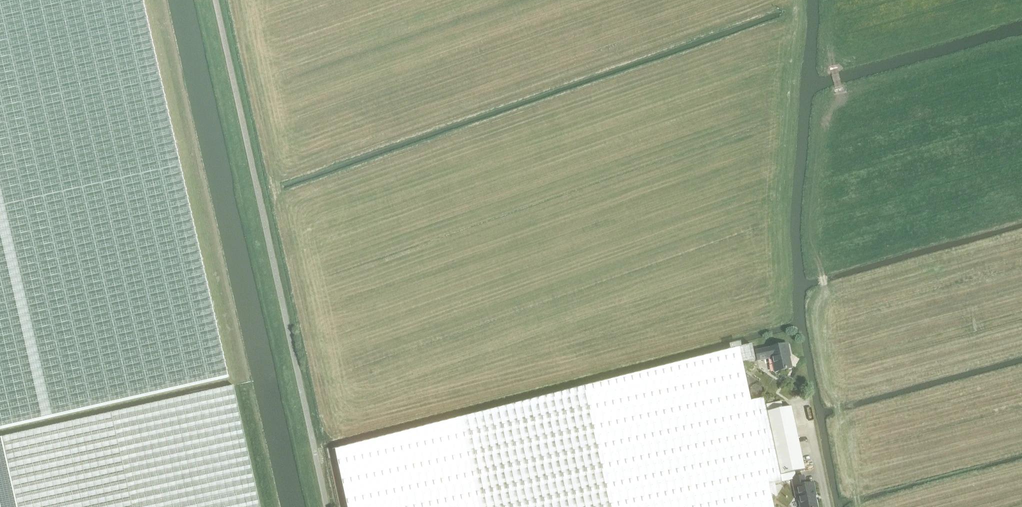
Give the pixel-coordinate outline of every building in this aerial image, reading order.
[(229,378),(143,0),(0,0),(0,429),(229,378)] [(336,451),(348,506),(774,506),(770,487),(782,484),(782,482),(781,476),(766,413),(765,406),(764,400),(751,402),(743,364),(755,361),(752,346),(336,451)] [(756,352),(758,362),(772,359),(775,373),(792,370),(789,354),(790,354),(788,346),(768,350),(756,352)] [(2,438),(17,506),(260,506),(234,387),(2,438)] [(783,403),(765,406),(766,413),(768,413),(784,409),(783,403)] [(768,413),(766,413),(781,476),(804,471),(791,408),(784,409),(768,413)] [(0,439),(0,506),(17,506),(2,438),(0,439)] [(814,492),(815,492),(813,484),(805,486),(804,477),(792,480),(796,497),(798,497),(800,506),(817,506),(814,492)]
